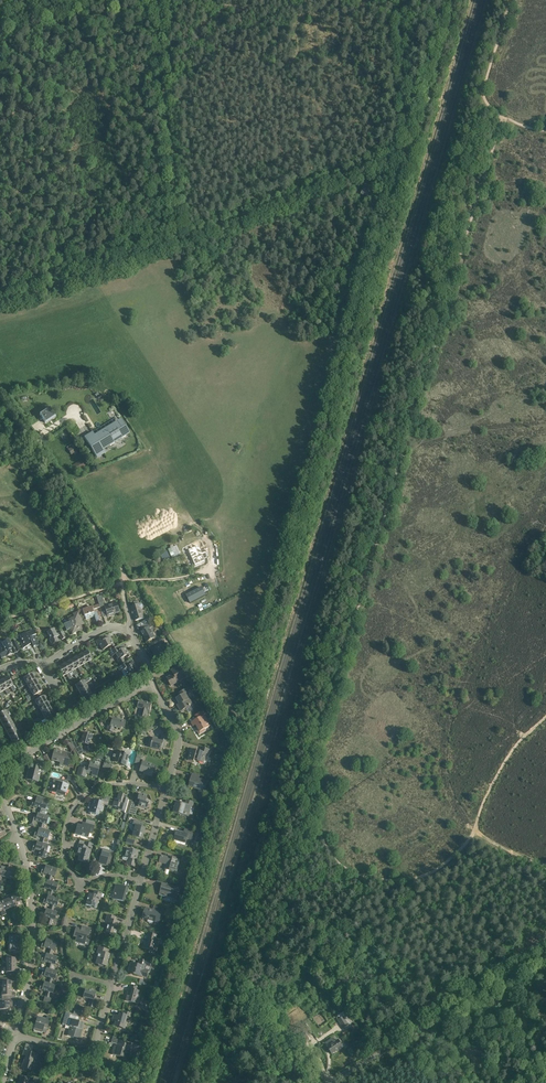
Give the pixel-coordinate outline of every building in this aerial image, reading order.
[(367,197),(369,191),(370,187),(364,184),(360,195),(367,197)] [(42,419),(45,423),(55,416),(39,393),(29,399),(41,417),(40,418),(41,420),(42,419)] [(93,451),(97,458),(105,453),(101,446),(108,441),(110,445),(130,433),(121,420),(102,432),(104,436),(97,440),(93,433),(84,438),(89,445),(85,447),(89,453),(93,451)] [(72,444),(67,447),(71,455),(77,452),(72,444)] [(82,460),(70,467),(73,472),(78,470),(85,466),(85,465),(82,460)] [(167,552),(169,556),(172,555),(172,556),(174,555),(174,554),(177,553),(172,543),(170,544),(169,543),(167,544),(168,545),(165,547),(165,548),(167,552)] [(187,553),(193,568),(204,564),(197,548),(187,553)] [(102,596),(96,597),(97,600),(99,604),(99,605),(100,608),(101,612),(105,611),(106,614),(108,617),(112,616),(111,615),(119,612),(116,603),(104,607),(103,603),(104,602),(102,596)] [(141,604),(139,605),(139,604),(131,606),(135,621),(144,618),(141,609),(142,608),(142,606),(141,604)] [(100,615),(99,612),(98,613),(97,610),(93,611),(91,607),(88,608),(87,608),(82,610),(84,616),(85,616),(86,619),(95,616),(96,622),(97,622),(97,621),(100,620),(99,615),(100,615)] [(70,623),(64,625),(66,631),(70,629),(71,631),(72,633),(79,631),(78,630),(80,629),(80,630),(82,629),(80,626),(79,623),(83,622),(78,611),(73,614),(74,618),(69,620),(69,621),(70,623)] [(141,632),(147,642),(155,638),(149,628),(153,626),(150,622),(145,626),(146,629),(141,632)] [(62,640),(65,638),(62,632),(57,634),(54,629),(47,632),(50,639),(49,640),(52,645),(59,641),(56,637),(60,635),(62,640)] [(39,646),(34,636),(36,635),(34,630),(25,634),(20,636),(22,641),(20,642),(23,649),(26,647),(27,649),(31,647),(30,647),(33,646),(34,648),(39,646)] [(111,647),(114,646),(111,641),(110,641),(108,638),(104,640),(103,637),(96,641),(98,645),(100,644),(103,650),(110,646),(111,647)] [(162,644),(161,644),(164,642),(162,638),(154,642),(156,646),(150,649),(151,650),(157,661),(165,656),(161,649),(163,648),(163,647),(162,644)] [(10,643),(9,640),(2,643),(4,648),(0,650),(0,655),(1,658),(13,653),(16,651),(16,652),(20,650),(17,644),(16,641),(10,643)] [(127,658),(131,656),(127,651),(126,651),(124,648),(120,650),(118,646),(109,651),(112,656),(115,655),(120,664),(124,662),(122,658),(126,656),(127,658)] [(92,666),(94,664),(92,660),(87,651),(83,653),(83,652),(81,653),(81,652),(80,653),(86,663),(89,661),(92,666)] [(86,669),(89,668),(86,663),(80,653),(81,655),(78,657),(77,655),(76,656),(75,656),(74,656),(80,667),(84,665),(86,669)] [(83,677),(85,676),(80,667),(74,656),(75,658),(72,660),(71,659),(70,659),(68,660),(69,661),(74,670),(78,668),(80,673),(83,677)] [(64,662),(63,663),(64,665),(69,673),(72,671),(75,676),(76,678),(78,677),(77,675),(74,670),(69,661),(66,663),(65,662),(64,663),(64,662)] [(127,662),(118,667),(121,672),(124,677),(125,677),(127,675),(128,676),(135,672),(136,673),(139,671),(136,666),(135,667),(133,664),(129,666),(127,662)] [(69,679),(71,678),(69,673),(64,665),(60,667),(60,665),(58,666),(58,665),(57,666),(58,668),(63,677),(66,675),(69,679)] [(188,677),(184,670),(183,671),(180,666),(172,671),(174,674),(167,678),(169,682),(171,686),(188,677)] [(22,687),(37,679),(37,678),(35,679),(33,676),(35,675),(34,674),(34,673),(32,674),(23,678),(25,682),(20,685),(22,687)] [(13,692),(16,690),(13,686),(13,685),(8,677),(4,679),(4,678),(2,678),(1,678),(10,694),(7,689),(10,687),(13,692)] [(10,694),(1,678),(1,679),(2,680),(0,682),(0,690),(4,697),(2,692),(5,690),(8,695),(10,694)] [(77,693),(87,687),(85,684),(90,681),(89,678),(84,681),(83,681),(75,686),(77,689),(76,690),(76,691),(77,693)] [(37,679),(22,687),(27,685),(29,688),(24,690),(25,693),(40,684),(38,685),(37,682),(38,681),(37,680),(38,680),(37,679)] [(40,684),(25,693),(30,690),(32,694),(26,697),(28,702),(34,698),(33,696),(42,691),(40,688),(41,687),(41,686),(41,685),(40,684)] [(82,697),(95,690),(95,689),(90,692),(88,689),(93,686),(92,684),(87,687),(77,693),(78,692),(80,695),(79,696),(80,697),(79,697),(80,698),(82,697)] [(180,697),(177,699),(180,704),(178,705),(177,705),(179,707),(181,711),(187,707),(188,708),(189,707),(191,705),(193,704),(190,698),(189,699),(189,698),(186,694),(189,692),(187,689),(178,694),(180,697)] [(92,695),(97,692),(95,690),(82,697),(84,701),(82,701),(83,703),(83,704),(85,703),(94,698),(92,695)] [(33,710),(47,702),(45,699),(46,698),(46,697),(45,695),(44,696),(43,696),(35,701),(37,705),(32,708),(33,710)] [(47,702),(33,710),(34,710),(38,707),(40,711),(36,713),(37,716),(50,708),(48,705),(50,704),(49,703),(49,702),(49,701),(47,702)] [(148,711),(150,711),(152,704),(145,702),(144,703),(139,702),(137,708),(143,709),(141,717),(146,718),(148,711)] [(45,719),(55,713),(54,714),(52,710),(53,710),(52,708),(53,708),(52,707),(50,708),(42,713),(44,716),(39,719),(40,721),(45,719)] [(9,716),(7,713),(12,710),(10,708),(5,711),(0,714),(0,721),(9,716)] [(206,715),(204,710),(195,716),(197,719),(191,723),(193,726),(196,725),(198,728),(196,729),(199,735),(206,731),(205,729),(212,725),(212,724),(210,725),(205,716),(206,715)] [(42,725),(43,727),(48,724),(48,725),(57,720),(55,716),(56,715),(56,714),(55,713),(45,719),(47,722),(42,725)] [(12,722),(10,719),(15,716),(14,714),(9,717),(9,716),(0,721),(0,722),(2,725),(1,726),(1,727),(2,728),(12,722)] [(124,727),(126,721),(119,719),(120,720),(112,718),(111,723),(109,723),(106,730),(112,732),(113,728),(120,730),(121,726),(124,727)] [(5,734),(15,728),(14,725),(18,722),(17,719),(12,722),(2,728),(3,727),(5,731),(4,731),(5,733),(4,733),(5,734)] [(25,730),(24,731),(19,734),(17,731),(22,728),(20,725),(15,728),(5,734),(7,733),(9,736),(7,737),(8,738),(8,739),(8,740),(10,739),(25,730)] [(20,736),(25,733),(27,732),(25,730),(10,739),(12,742),(11,743),(11,744),(12,746),(13,745),(22,740),(20,736)] [(91,739),(92,735),(83,733),(80,743),(85,745),(84,748),(91,750),(92,745),(88,744),(90,739),(91,739)] [(150,747),(161,750),(162,748),(164,749),(167,737),(163,735),(161,741),(157,740),(157,739),(153,738),(150,747)] [(78,747),(75,749),(77,752),(79,756),(83,753),(86,754),(87,751),(82,749),(83,747),(80,746),(78,747)] [(206,754),(208,754),(210,749),(203,748),(202,752),(200,752),(197,751),(191,749),(188,760),(194,762),(195,757),(198,758),(197,761),(204,763),(206,754)] [(71,754),(70,754),(66,753),(66,754),(54,751),(52,760),(61,762),(60,765),(67,766),(71,754)] [(120,765),(125,766),(129,753),(121,751),(120,753),(115,751),(111,762),(117,764),(118,763),(121,764),(120,765)] [(151,777),(154,767),(150,766),(150,764),(142,761),(139,772),(144,773),(143,774),(151,777)] [(79,767),(77,775),(82,776),(84,773),(86,773),(91,775),(96,777),(98,769),(97,769),(98,763),(95,762),(94,764),(90,763),(89,767),(84,765),(83,769),(79,767)] [(44,767),(45,766),(44,766),(44,767),(30,763),(25,779),(38,782),(40,773),(43,773),(46,773),(47,768),(44,767)] [(192,778),(190,786),(200,789),(199,792),(204,793),(207,782),(198,780),(199,776),(193,774),(192,778)] [(76,783),(73,778),(73,777),(67,776),(66,780),(70,781),(73,785),(76,783)] [(63,780),(63,781),(54,779),(52,783),(53,783),(51,792),(56,793),(58,794),(60,795),(61,794),(65,795),(65,793),(66,794),(69,785),(66,784),(67,781),(63,780)] [(127,797),(127,795),(119,793),(117,800),(115,799),(113,806),(119,808),(118,810),(125,812),(126,806),(128,800),(125,799),(126,797),(127,797)] [(139,801),(137,807),(146,809),(148,805),(149,805),(151,801),(146,799),(147,796),(139,794),(137,800),(139,801)] [(33,801),(31,807),(34,808),(34,807),(39,808),(38,813),(44,815),(44,814),(45,814),(46,814),(47,813),(47,812),(47,811),(46,811),(46,810),(45,810),(48,801),(44,801),(45,799),(44,798),(37,796),(36,798),(36,799),(35,802),(33,801)] [(92,800),(89,812),(91,813),(90,814),(96,816),(96,814),(98,815),(99,811),(102,812),(103,807),(103,806),(104,805),(108,806),(109,801),(104,799),(102,799),(101,802),(92,800)] [(176,802),(173,812),(179,814),(179,811),(192,815),(194,809),(192,808),(194,802),(186,800),(185,804),(176,802)] [(130,807),(128,814),(135,816),(137,809),(130,807)] [(44,815),(38,813),(37,813),(36,817),(34,816),(33,818),(31,817),(28,825),(34,827),(35,822),(40,823),(39,828),(42,829),(44,824),(47,825),(49,816),(44,815)] [(143,827),(144,823),(134,820),(133,825),(135,825),(132,837),(142,839),(145,828),(143,827)] [(77,825),(75,834),(88,838),(89,832),(92,833),(94,826),(85,823),(84,827),(77,825)] [(45,830),(42,829),(39,828),(38,831),(35,831),(34,836),(36,837),(37,836),(42,838),(41,843),(44,844),(44,843),(45,839),(48,839),(50,831),(45,830)] [(194,832),(194,831),(185,828),(184,833),(177,831),(174,840),(186,844),(187,839),(191,840),(191,841),(193,834),(194,832)] [(44,844),(41,843),(37,842),(36,845),(33,844),(31,851),(34,852),(35,850),(40,851),(38,857),(45,859),(47,853),(46,853),(48,845),(44,843),(44,844)] [(92,849),(93,844),(84,842),(83,846),(79,844),(76,855),(79,856),(77,860),(87,863),(90,851),(87,851),(88,848),(92,849)] [(106,865),(109,866),(113,852),(102,849),(98,864),(106,866),(106,865)] [(138,852),(127,849),(124,856),(123,856),(122,858),(122,860),(123,860),(128,861),(127,865),(134,867),(136,860),(135,860),(137,852),(138,852)] [(182,856),(180,863),(187,865),(189,858),(182,856)] [(160,857),(159,862),(167,864),(165,869),(169,871),(170,870),(177,872),(180,861),(177,860),(177,858),(173,857),(173,858),(169,857),(168,859),(160,857)] [(5,865),(4,868),(1,867),(0,871),(0,881),(1,881),(2,877),(6,878),(9,866),(5,865)] [(12,867),(12,866),(9,866),(6,878),(9,879),(8,883),(14,885),(16,878),(13,877),(15,871),(11,870),(12,867)] [(50,882),(52,876),(54,877),(57,869),(52,867),(52,868),(46,866),(45,869),(42,868),(40,874),(43,875),(43,874),(49,875),(47,881),(50,882)] [(50,882),(47,881),(47,880),(46,884),(43,883),(41,889),(44,890),(45,888),(50,890),(48,895),(51,896),(53,891),(55,891),(58,883),(53,882),(53,883),(50,882)] [(162,888),(161,892),(163,893),(162,896),(176,900),(178,893),(179,893),(180,889),(181,890),(183,885),(176,883),(175,887),(162,884),(161,888),(162,888)] [(112,899),(124,902),(128,891),(126,891),(127,888),(116,885),(112,899)] [(100,898),(102,893),(94,891),(93,895),(89,894),(86,905),(96,908),(99,897),(100,898)] [(10,908),(16,906),(15,904),(21,902),(16,892),(5,897),(10,908)] [(51,896),(48,895),(47,898),(44,898),(43,903),(45,904),(46,903),(51,905),(50,910),(53,911),(54,906),(57,906),(59,898),(55,897),(54,897),(51,896)] [(10,908),(5,897),(2,898),(3,901),(0,902),(0,903),(5,915),(8,914),(6,910),(10,908)] [(153,922),(158,923),(157,924),(158,924),(161,912),(163,913),(164,909),(156,906),(155,910),(146,908),(143,920),(144,919),(148,920),(147,922),(150,923),(149,924),(150,924),(150,923),(153,924),(153,922)] [(53,911),(50,910),(46,909),(45,912),(42,912),(41,917),(43,918),(44,917),(49,918),(47,924),(51,925),(52,920),(55,920),(57,912),(53,911)] [(114,921),(115,917),(107,915),(106,920),(109,921),(106,933),(115,935),(119,922),(114,921)] [(75,933),(74,937),(76,938),(75,941),(84,944),(88,945),(90,940),(86,939),(87,934),(90,935),(91,929),(82,926),(81,930),(76,928),(75,932),(75,933)] [(155,942),(157,935),(149,933),(146,943),(144,942),(143,948),(157,952),(160,943),(155,942)] [(21,941),(21,934),(8,934),(8,945),(18,945),(18,941),(21,941)] [(52,941),(46,939),(45,943),(42,942),(41,948),(43,948),(44,947),(49,949),(48,954),(51,955),(52,950),(55,951),(57,942),(53,941),(52,941)] [(18,948),(18,945),(8,945),(9,955),(21,955),(21,948),(18,948)] [(106,954),(107,950),(98,947),(97,952),(99,952),(95,964),(106,967),(110,955),(106,954)] [(48,969),(51,970),(53,970),(55,971),(56,968),(55,967),(54,967),(54,965),(55,965),(58,957),(52,955),(52,956),(51,955),(48,954),(46,954),(45,957),(42,956),(41,962),(43,963),(44,962),(49,964),(48,969)] [(21,955),(9,955),(6,955),(6,965),(16,965),(16,962),(19,962),(19,955),(21,955)] [(141,977),(143,977),(147,978),(149,971),(151,971),(152,967),(150,967),(152,962),(140,959),(138,965),(137,964),(131,963),(128,973),(134,974),(134,975),(141,977)] [(6,976),(19,976),(19,969),(16,969),(16,965),(6,965),(6,976)] [(51,970),(48,969),(46,968),(45,972),(43,971),(41,976),(43,977),(44,976),(49,978),(48,983),(44,982),(51,984),(52,979),(55,980),(58,971),(55,971),(53,970),(51,970)] [(15,986),(15,978),(0,978),(0,982),(2,982),(2,989),(11,989),(11,986),(15,986)] [(51,984),(44,982),(43,985),(40,985),(39,990),(41,991),(42,990),(47,992),(45,997),(43,1001),(50,1003),(51,998),(49,998),(50,992),(53,993),(55,985),(51,984)] [(138,991),(139,987),(131,985),(129,992),(128,992),(126,1001),(139,1004),(140,999),(138,998),(140,992),(138,991)] [(11,992),(11,989),(2,989),(2,999),(14,1000),(14,992),(11,992)] [(88,1007),(93,1008),(97,997),(95,996),(96,992),(85,989),(83,997),(90,999),(88,1007)] [(2,999),(0,999),(0,1010),(9,1010),(9,1007),(12,1007),(13,1000),(14,1000),(2,999)] [(123,1011),(123,1012),(123,1015),(119,1014),(119,1016),(114,1015),(112,1021),(115,1022),(114,1026),(119,1027),(120,1026),(125,1028),(126,1024),(125,1023),(127,1016),(130,1017),(131,1014),(123,1011)] [(69,1014),(65,1012),(63,1012),(62,1017),(64,1018),(62,1025),(70,1027),(67,1036),(74,1037),(74,1036),(75,1036),(75,1035),(80,1036),(80,1037),(81,1037),(84,1023),(68,1019),(69,1014)] [(34,1029),(33,1030),(34,1032),(41,1034),(42,1033),(44,1028),(47,1029),(51,1017),(47,1016),(46,1019),(37,1016),(35,1026),(34,1029)] [(338,1020),(343,1029),(349,1025),(344,1016),(343,1017),(338,1020)] [(113,1037),(112,1041),(118,1042),(118,1045),(117,1047),(114,1046),(112,1053),(112,1054),(125,1058),(127,1050),(130,1051),(131,1046),(122,1043),(123,1040),(113,1037)] [(332,1042),(327,1045),(327,1047),(330,1051),(331,1053),(343,1047),(339,1040),(336,1042),(333,1044),(332,1042)] [(37,1060),(38,1055),(26,1051),(25,1052),(26,1052),(23,1064),(22,1063),(21,1068),(30,1070),(31,1066),(34,1059),(37,1060)]
